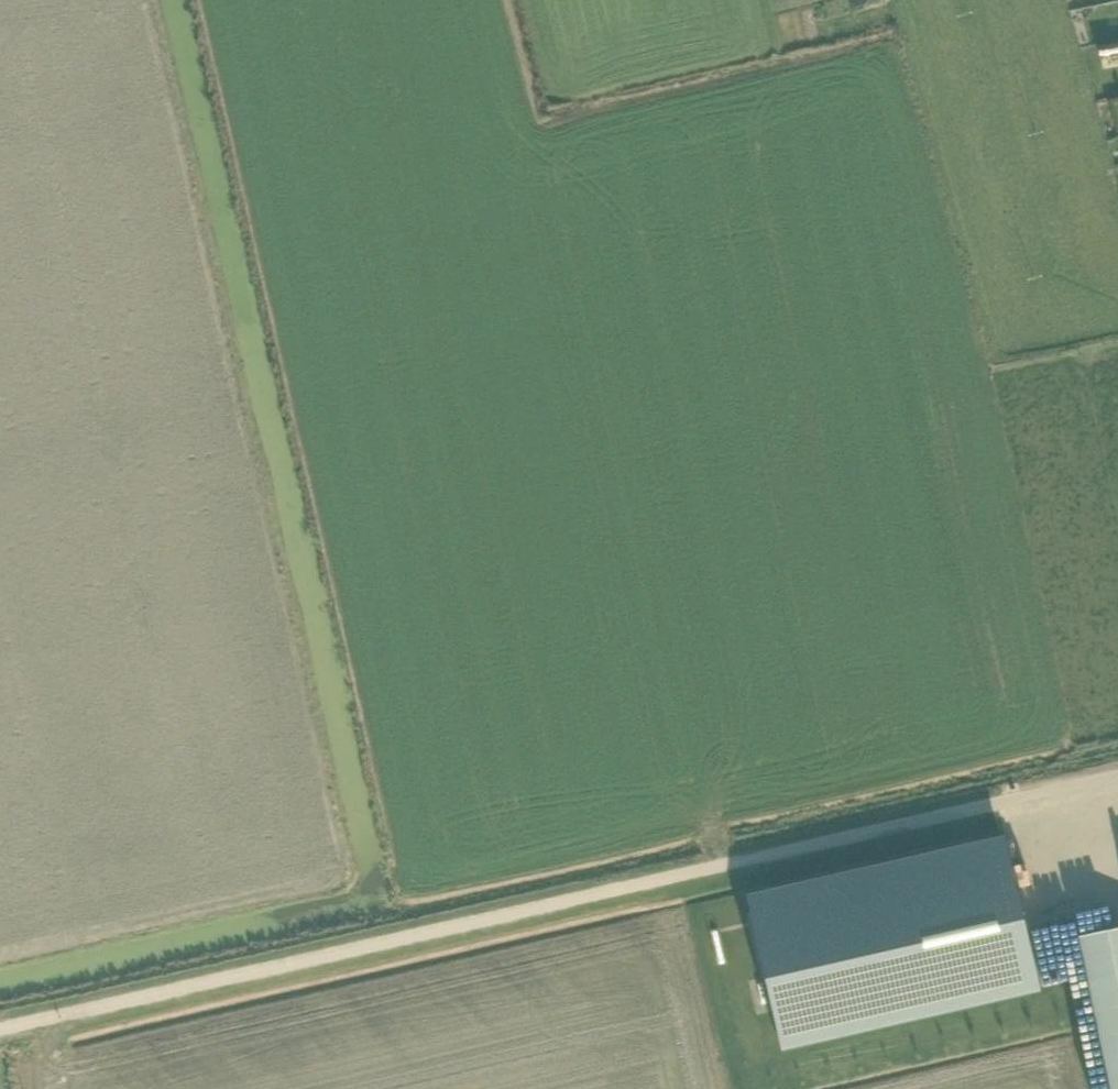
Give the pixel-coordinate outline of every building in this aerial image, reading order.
[(1099,48),(1101,60),(1117,56),(1117,44),(1099,48)] [(751,917),(781,1046),(1039,986),(1009,857),(751,917)] [(1080,936),(1111,1088),(1117,1088),(1117,928),(1080,936)]
